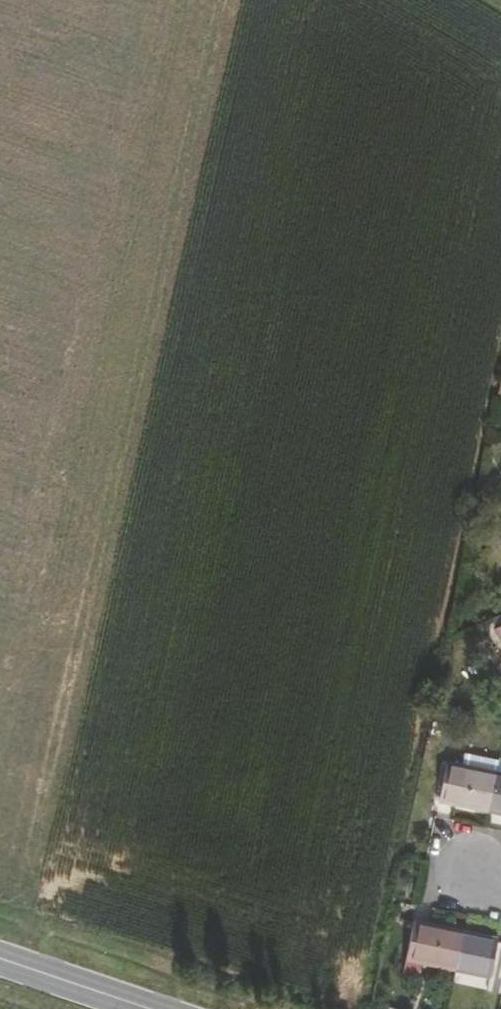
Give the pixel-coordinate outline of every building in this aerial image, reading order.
[(497,629),(500,627),(500,615),(492,619),(497,629)] [(464,753),(461,766),(496,773),(499,760),(464,753)] [(439,799),(488,810),(496,773),(461,766),(461,768),(447,765),(439,799)] [(496,773),(488,810),(500,813),(500,774),(496,773)] [(421,961),(454,968),(461,931),(414,921),(403,972),(418,975),(421,961)] [(461,931),(454,968),(490,976),(488,989),(500,992),(500,991),(500,941),(498,940),(497,939),(461,931)]
